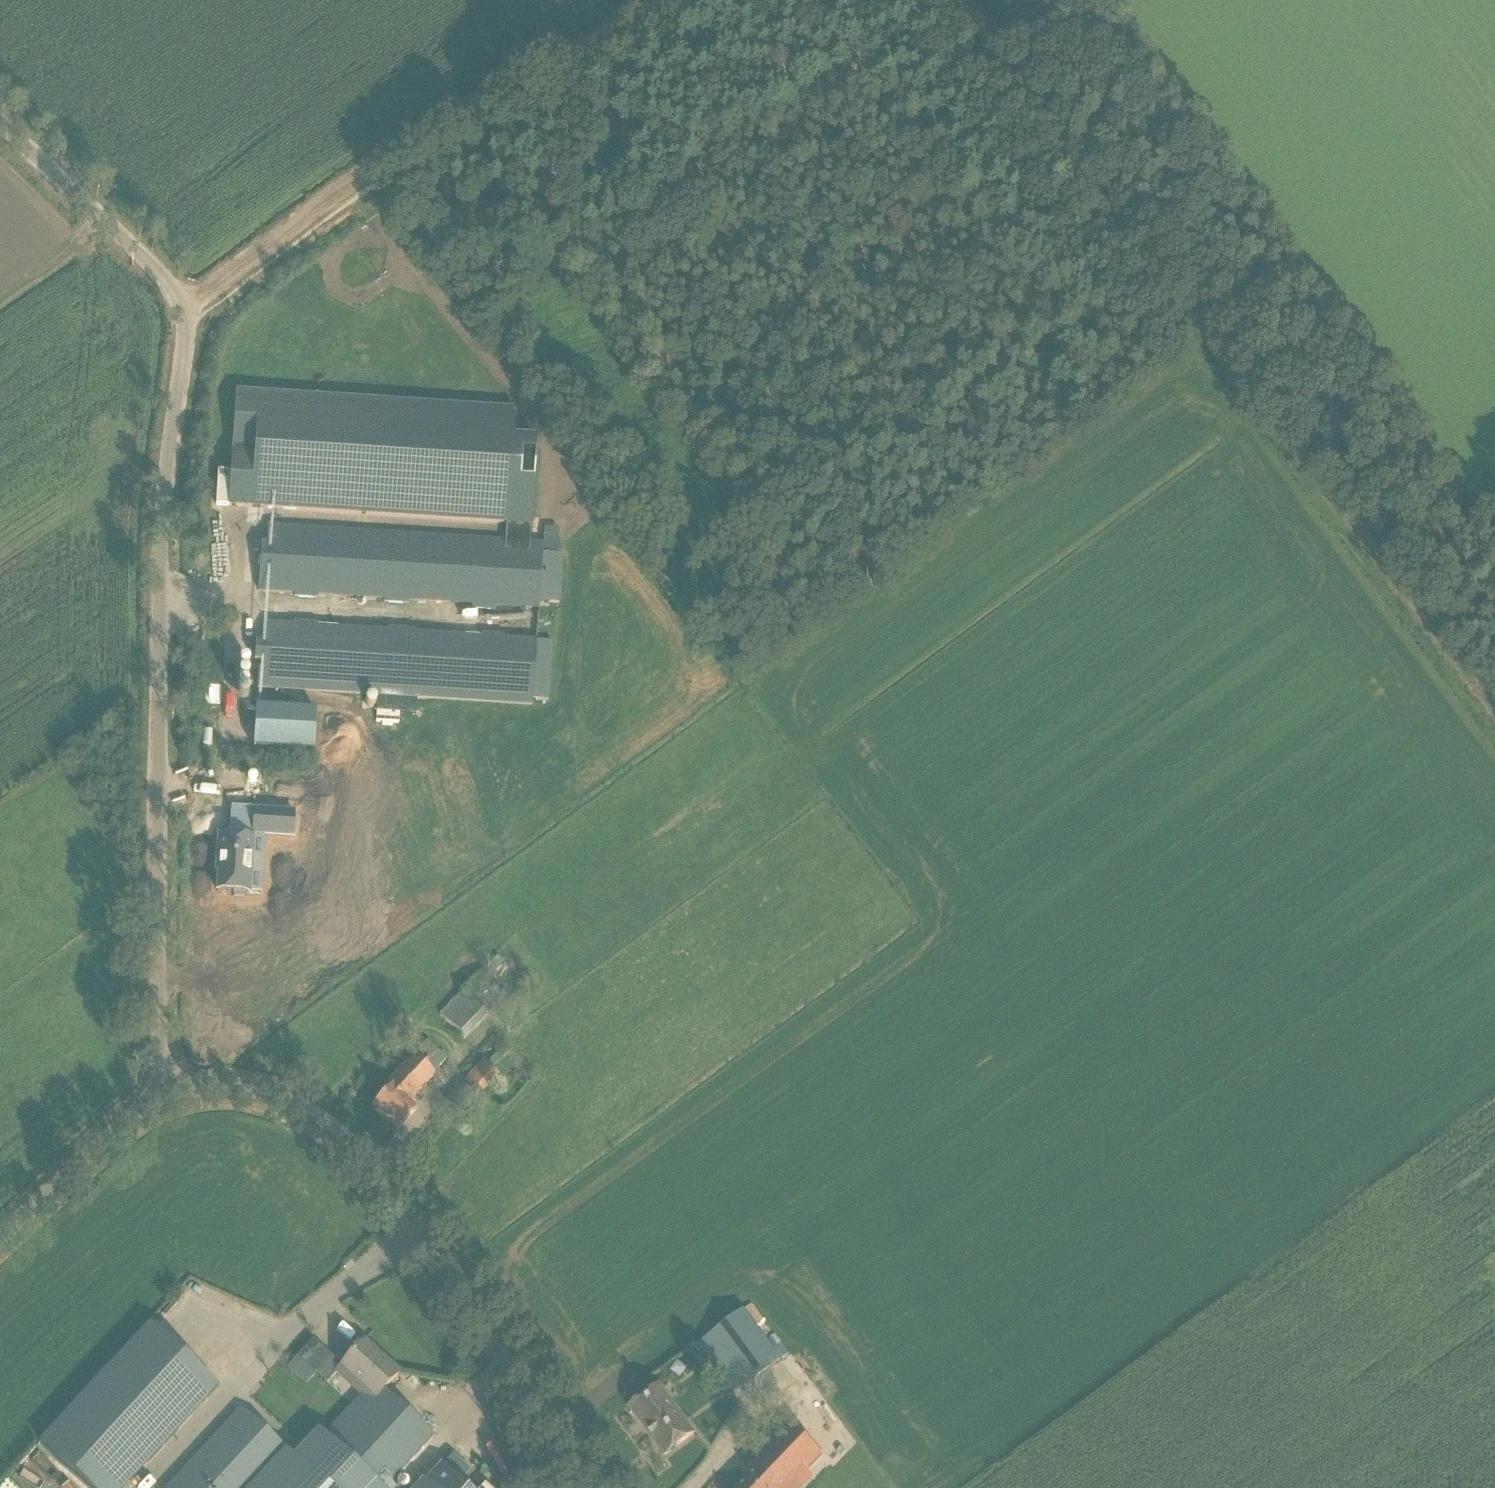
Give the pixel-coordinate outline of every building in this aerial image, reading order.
[(529,538),(536,439),(513,438),(515,409),(235,391),(228,506),(506,524),(505,540),(267,525),(267,531),(266,544),(261,543),(258,590),(288,592),(538,608),(539,602),(559,604),(562,556),(542,555),(542,549),(542,539),(529,538)] [(254,661),(264,662),(263,670),(258,669),(257,687),(377,694),(416,697),(532,704),(533,700),(547,701),(550,642),(266,624),(265,644),(255,644),(254,661)] [(377,694),(376,713),(399,714),(415,715),(416,697),(377,694)] [(313,751),(315,711),(255,708),(253,748),(313,751)] [(293,814),(253,812),(252,836),(292,838),(293,814)] [(218,838),(217,857),(219,857),(217,893),(233,894),(233,898),(245,898),(245,895),(249,895),(250,875),(254,875),(255,857),(251,857),(252,840),(218,838)] [(440,1016),(464,1039),(506,996),(482,972),(440,1016)] [(371,1107),(397,1131),(417,1110),(408,1102),(434,1075),(433,1073),(446,1060),(427,1042),(387,1084),(391,1087),(371,1107)] [(465,1077),(467,1079),(462,1084),(461,1083),(444,1101),(457,1113),(480,1089),(483,1092),(498,1075),(492,1069),(501,1059),(496,1054),(486,1064),(482,1060),(465,1077)] [(743,1311),(711,1335),(747,1384),(780,1360),(743,1311)] [(40,1443),(89,1487),(127,1487),(217,1390),(148,1326),(40,1443)] [(312,1340),(296,1358),(313,1374),(330,1356),(312,1340)] [(167,1487),(386,1487),(408,1464),(422,1449),(433,1437),(402,1408),(383,1391),(399,1374),(364,1342),(351,1357),(342,1366),(367,1389),(361,1395),(370,1404),(332,1445),(317,1432),(316,1433),(318,1435),(295,1460),(285,1450),(245,1413),(240,1409),(167,1487)] [(630,1409),(665,1456),(694,1434),(659,1387),(630,1409)] [(740,1487),(791,1487),(822,1456),(818,1452),(792,1427),(778,1441),(757,1462),(744,1477),(747,1480),(740,1487)] [(526,1462),(517,1471),(524,1478),(533,1469),(526,1462)] [(460,1483),(440,1465),(419,1487),(465,1487),(460,1483)]
